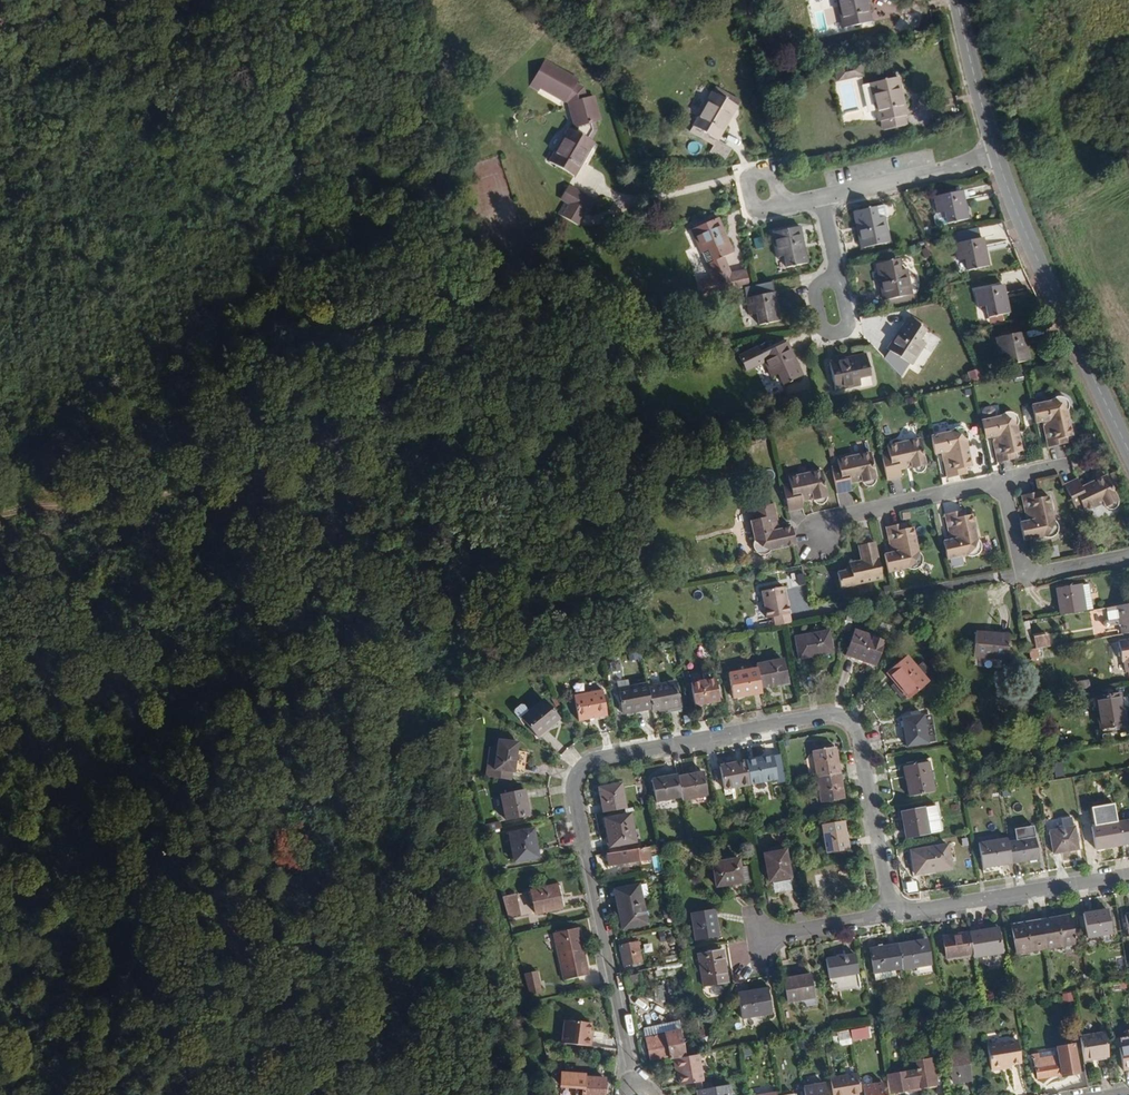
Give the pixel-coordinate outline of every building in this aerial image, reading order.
[(860,0),(831,0),(837,28),(865,23),(860,0)] [(595,122),(589,96),(580,99),(577,89),(571,85),(573,81),(539,61),(524,86),(534,92),(536,88),(561,102),(561,100),(564,102),(570,125),(568,130),(562,141),(558,138),(544,162),(569,177),(589,142),(585,140),(590,131),(588,124),(595,122)] [(862,75),(859,62),(850,64),(853,77),(862,75)] [(853,77),(850,64),(834,68),(837,81),(853,77)] [(902,116),(894,77),(865,83),(873,123),(877,122),(878,131),(901,126),(899,117),(902,116)] [(722,94),(711,87),(702,103),(706,106),(712,95),(719,99),(722,94)] [(709,140),(732,100),(722,94),(719,99),(712,95),(706,106),(702,103),(688,127),(709,140)] [(716,162),(724,148),(709,140),(688,127),(685,132),(707,145),(702,153),(716,162)] [(562,141),(568,130),(564,128),(558,138),(562,141)] [(584,213),(567,203),(575,189),(567,184),(559,198),(564,201),(556,213),(577,225),(584,213)] [(586,214),(595,201),(575,189),(567,203),(584,213),(586,214)] [(960,221),(956,202),(959,201),(957,191),(929,197),(932,214),(940,213),(941,225),(960,221)] [(881,218),(878,206),(868,208),(871,220),(878,218),(881,218)] [(883,244),(878,218),(871,220),(868,208),(850,211),(854,232),(851,233),(855,250),(883,244)] [(941,225),(940,213),(932,214),(930,215),(928,217),(929,225),(932,227),(941,225)] [(723,255),(715,236),(718,234),(711,219),(684,230),(707,278),(693,281),(697,297),(737,289),(743,287),(738,270),(722,274),(715,259),(723,255)] [(797,244),(794,227),(769,232),(770,241),(767,241),(771,257),(778,256),(781,269),(798,265),(794,245),(797,244)] [(975,240),(974,232),(952,236),(953,245),(975,240)] [(726,253),(718,234),(715,236),(723,255),(726,253)] [(938,254),(933,239),(927,241),(932,256),(938,254)] [(981,269),(976,249),(979,248),(977,239),(975,240),(953,245),(949,245),(953,263),(960,261),(962,273),(981,269)] [(906,295),(900,270),(893,271),(891,259),(873,263),(877,283),(874,284),(878,301),(906,295)] [(488,283),(486,276),(473,279),(475,287),(488,283)] [(769,302),(765,283),(743,287),(737,289),(743,315),(750,314),(752,326),(770,323),(766,302),(769,302)] [(999,316),(995,296),(999,295),(997,286),(968,292),(972,310),(979,308),(982,320),(999,316)] [(893,337),(904,320),(902,318),(891,335),(893,337)] [(905,366),(920,344),(914,340),(920,330),(904,320),(893,337),(891,335),(881,349),(905,366)] [(1015,343),(1019,342),(1017,333),(988,339),(992,356),(999,355),(1001,367),(1019,364),(1015,343)] [(795,375),(785,357),(789,355),(781,340),(755,353),(752,346),(733,355),(740,370),(759,360),(766,376),(772,373),(778,384),(795,375)] [(798,374),(789,355),(785,357),(795,375),(798,374)] [(864,376),(860,359),(843,362),(842,359),(822,363),(829,392),(853,386),(852,379),(864,376)] [(974,369),(963,372),(966,381),(977,377),(974,369)] [(857,381),(859,388),(870,385),(868,378),(857,381)] [(1071,436),(1066,412),(1068,409),(1067,403),(1066,401),(1063,398),(1060,397),(1057,397),(1054,398),(1050,401),(1030,405),(1035,424),(1040,422),(1044,421),(1046,431),(1043,432),(1047,448),(1060,445),(1059,439),(1065,437),(1071,436)] [(1021,451),(1015,428),(1016,425),(1017,422),(1017,420),(1016,417),(1013,414),(1010,412),(1007,412),(1004,413),(998,417),(980,421),(984,439),(991,438),(993,437),(996,447),(993,447),(996,463),(1010,460),(1009,454),(1014,453),(1021,451)] [(970,467),(965,443),(967,437),(966,434),(965,431),(959,428),(956,428),(953,428),(949,432),(929,436),(933,454),(940,453),(943,452),(945,462),(942,463),(946,479),(960,476),(958,470),(964,468),(970,467)] [(924,465),(919,439),(885,446),(887,452),(880,454),(886,481),(900,477),(898,470),(910,468),(914,473),(919,473),(922,472),(924,470),(924,465)] [(875,481),(868,452),(835,459),(837,466),(830,467),(836,494),(850,491),(849,484),(860,482),(863,486),(866,487),(872,486),(873,484),(875,481)] [(826,500),(820,470),(786,477),(788,483),(781,485),(787,512),(801,509),(800,502),(811,499),(814,504),(819,505),(822,504),(824,502),(826,500)] [(1121,499),(1109,474),(1085,486),(1081,477),(1067,484),(1079,509),(1085,506),(1088,511),(1106,503),(1108,506),(1111,508),(1116,509),(1120,507),(1121,505),(1121,502),(1121,499)] [(1055,518),(1050,495),(1044,496),(1039,497),(1038,491),(1024,494),(1027,510),(1030,509),(1032,519),(1028,520),(1022,521),(1026,540),(1045,535),(1048,537),(1052,537),(1055,536),(1059,533),(1060,526),(1059,522),(1055,518)] [(789,543),(785,524),(773,527),(767,501),(746,506),(748,517),(743,519),(748,539),(746,541),(747,549),(750,551),(753,552),(757,552),(760,551),(763,549),(789,543)] [(970,537),(965,513),(959,514),(953,515),(952,509),(937,512),(941,528),(944,527),(946,537),(943,538),(936,540),(940,559),(960,553),(963,555),(965,555),(968,556),(971,554),(974,550),(975,547),(974,542),(970,537)] [(911,550),(906,526),(900,527),(894,528),(893,522),(879,525),(882,541),(885,540),(887,550),(884,551),(877,552),(882,571),(901,566),(906,568),(912,566),(915,563),(916,559),(915,554),(911,550)] [(876,578),(867,541),(850,545),(854,561),(849,562),(850,568),(844,569),(831,573),(835,588),(876,578)] [(1075,583),(1075,582),(1051,585),(1055,613),(1078,609),(1075,583)] [(1088,608),(1083,582),(1075,583),(1078,609),(1088,608)] [(783,623),(776,586),(751,591),(757,619),(764,617),(766,626),(777,624),(783,623)] [(1103,605),(1106,622),(1114,622),(1116,632),(1128,630),(1128,601),(1103,605)] [(1027,647),(1022,619),(1017,620),(1023,648),(1027,647)] [(879,638),(848,627),(840,653),(870,664),(879,638)] [(827,651),(823,628),(789,634),(793,657),(827,651)] [(1001,658),(1004,633),(970,629),(967,654),(1001,658)] [(1044,644),(1041,632),(1028,634),(1030,646),(1031,646),(1037,645),(1044,644)] [(1112,639),(1115,660),(1118,659),(1120,670),(1124,670),(1125,683),(1128,682),(1128,637),(1112,639)] [(1033,657),(1031,646),(1030,646),(1027,647),(1023,648),(1025,659),(1033,657)] [(782,681),(777,657),(750,662),(750,665),(754,686),(782,681)] [(920,683),(897,657),(877,673),(900,700),(920,683)] [(754,686),(750,665),(723,670),(727,696),(755,691),(754,686)] [(710,676),(708,668),(696,670),(697,678),(710,676)] [(714,699),(710,676),(697,678),(684,680),(688,704),(714,699)] [(1084,685),(1083,678),(1070,680),(1071,687),(1084,685)] [(674,702),(669,679),(641,684),(645,706),(646,710),(655,708),(655,705),(674,702)] [(641,684),(641,681),(612,686),(617,712),(645,706),(641,684)] [(597,716),(592,691),(563,696),(567,722),(597,716)] [(1119,722),(1114,691),(1089,695),(1094,727),(1119,722)] [(532,739),(554,721),(538,702),(523,714),(515,720),(532,739)] [(523,714),(516,705),(506,713),(513,722),(515,720),(523,714)] [(921,746),(917,718),(896,721),(899,749),(921,746)] [(967,740),(966,730),(958,730),(959,740),(967,740)] [(519,770),(521,752),(511,751),(513,739),(494,736),(492,746),(486,745),(483,761),(490,762),(489,767),(506,769),(519,770)] [(834,771),(830,745),(806,748),(810,775),(834,771)] [(771,777),(766,754),(740,759),(744,782),(771,777)] [(744,782),(740,759),(713,764),(718,787),(744,782)] [(927,792),(923,771),(926,770),(923,759),(908,761),(908,765),(896,767),(902,797),(927,792)] [(505,778),(506,769),(489,767),(490,762),(483,761),(481,775),(505,778)] [(702,793),(698,770),(672,775),(675,795),(676,798),(702,793)] [(838,797),(834,771),(810,775),(814,801),(838,797)] [(672,775),(671,772),(645,777),(649,799),(675,795),(672,775)] [(620,806),(615,781),(592,785),(597,810),(620,806)] [(524,813),(519,787),(495,791),(500,818),(524,813)] [(933,834),(928,808),(893,814),(898,840),(933,834)] [(628,840),(622,812),(598,817),(604,844),(628,840)] [(497,826),(496,819),(478,823),(480,830),(497,826)] [(842,846),(838,820),(815,823),(820,850),(842,846)] [(1064,853),(1058,820),(1046,822),(1048,832),(1035,834),(1039,857),(1064,853)] [(1108,824),(1113,847),(1128,844),(1128,820),(1108,824)] [(1029,835),(1027,823),(1007,827),(1009,838),(1029,835)] [(1113,847),(1108,824),(1083,828),(1087,851),(1113,847)] [(533,854),(528,827),(505,831),(505,837),(509,858),(533,854)] [(1033,856),(1029,835),(1009,838),(1002,840),(1005,861),(1033,856)] [(1005,861),(1002,840),(1001,836),(973,841),(977,866),(1005,861)] [(944,867),(940,844),(904,850),(907,873),(944,867)] [(643,858),(641,845),(600,851),(601,858),(609,857),(610,862),(643,858)] [(783,877),(777,850),(755,854),(762,890),(774,897),(774,879),(783,877)] [(740,882),(738,866),(733,867),(732,859),(704,863),(708,886),(740,882)] [(774,897),(788,883),(787,876),(783,877),(774,879),(774,897)] [(566,905),(564,897),(559,898),(556,884),(531,889),(535,913),(566,905)] [(641,900),(637,886),(630,888),(633,901),(641,900)] [(630,888),(630,887),(605,892),(614,931),(638,926),(633,901),(630,888)] [(519,904),(517,892),(503,895),(510,919),(522,916),(521,912),(519,904)] [(1105,934),(1100,909),(1076,914),(1079,939),(1105,934)] [(711,936),(706,910),(683,914),(688,940),(711,936)] [(1118,915),(1121,938),(1128,937),(1128,913),(1118,915)] [(1067,944),(1062,916),(1033,921),(1038,949),(1067,944)] [(1038,949),(1033,921),(1004,926),(1008,954),(1038,949)] [(582,976),(572,928),(549,933),(559,981),(582,976)] [(995,953),(991,928),(962,932),(965,953),(966,958),(995,953)] [(965,953),(962,932),(935,937),(938,957),(965,953)] [(641,961),(637,941),(630,942),(629,936),(618,938),(624,965),(641,961)] [(923,965),(919,939),(890,944),(894,969),(923,965)] [(894,969),(890,944),(862,949),(866,974),(888,971),(894,969)] [(720,983),(715,950),(691,954),(696,987),(720,983)] [(853,988),(847,954),(818,959),(824,993),(853,988)] [(737,976),(749,974),(746,955),(734,957),(737,976)] [(542,992),(537,969),(525,972),(531,994),(542,992)] [(888,977),(888,971),(866,974),(867,980),(888,977)] [(642,985),(639,973),(622,976),(625,989),(642,985)] [(806,998),(802,975),(776,979),(780,1002),(806,998)] [(1110,985),(1111,990),(1125,987),(1126,993),(1128,992),(1128,981),(1110,985)] [(763,1013),(759,989),(730,994),(734,1018),(763,1013)] [(936,1034),(932,1015),(918,1018),(920,1027),(924,1026),(925,1031),(925,1036),(936,1034)] [(925,1031),(924,1026),(920,1027),(918,1018),(914,1018),(916,1032),(925,1031)] [(590,1030),(591,1022),(565,1019),(562,1042),(591,1046),(592,1036),(589,1035),(590,1030)] [(669,1032),(668,1023),(643,1029),(645,1037),(669,1032)] [(873,1038),(872,1032),(868,1032),(867,1026),(850,1029),(853,1045),(859,1044),(858,1039),(868,1038),(868,1039),(873,1038)] [(851,1044),(848,1029),(837,1031),(838,1035),(833,1036),(834,1043),(839,1043),(839,1045),(851,1044)] [(685,1056),(679,1030),(669,1032),(645,1037),(650,1060),(669,1056),(670,1059),(672,1058),(685,1056)] [(1108,1056),(1103,1032),(1080,1036),(1084,1060),(1108,1056)] [(1021,1062),(1017,1039),(986,1044),(991,1071),(1003,1069),(1003,1065),(1010,1064),(1021,1062)] [(1079,1073),(1073,1044),(1057,1047),(1058,1056),(1055,1056),(1038,1059),(1038,1052),(1033,1053),(1037,1078),(1061,1073),(1062,1077),(1079,1073)] [(1119,1047),(1122,1070),(1128,1069),(1128,1045),(1119,1047)] [(617,1056),(618,1049),(604,1047),(603,1054),(617,1056)] [(751,1055),(750,1047),(743,1048),(744,1055),(751,1055)] [(972,1080),(966,1048),(947,1051),(953,1083),(972,1080)] [(1038,1059),(1055,1056),(1054,1050),(1038,1052),(1038,1059)] [(703,1081),(698,1054),(685,1056),(672,1058),(675,1071),(678,1071),(680,1085),(694,1082),(703,1081)] [(935,1084),(931,1056),(915,1058),(917,1070),(886,1074),(889,1092),(907,1088),(920,1086),(935,1084)] [(1011,1066),(1013,1092),(1021,1091),(1019,1066),(1011,1066)] [(857,1072),(830,1077),(833,1094),(859,1094),(861,1094),(857,1072)] [(605,1078),(584,1077),(583,1085),(581,1085),(580,1094),(604,1094),(605,1078)] [(711,1087),(710,1079),(703,1081),(694,1082),(696,1090),(711,1087)] [(885,1091),(883,1092),(881,1081),(861,1085),(863,1094),(886,1094),(885,1091)] [(825,1083),(803,1086),(805,1094),(827,1094),(825,1083)] [(730,1084),(711,1087),(696,1090),(697,1094),(731,1094),(730,1084)]
